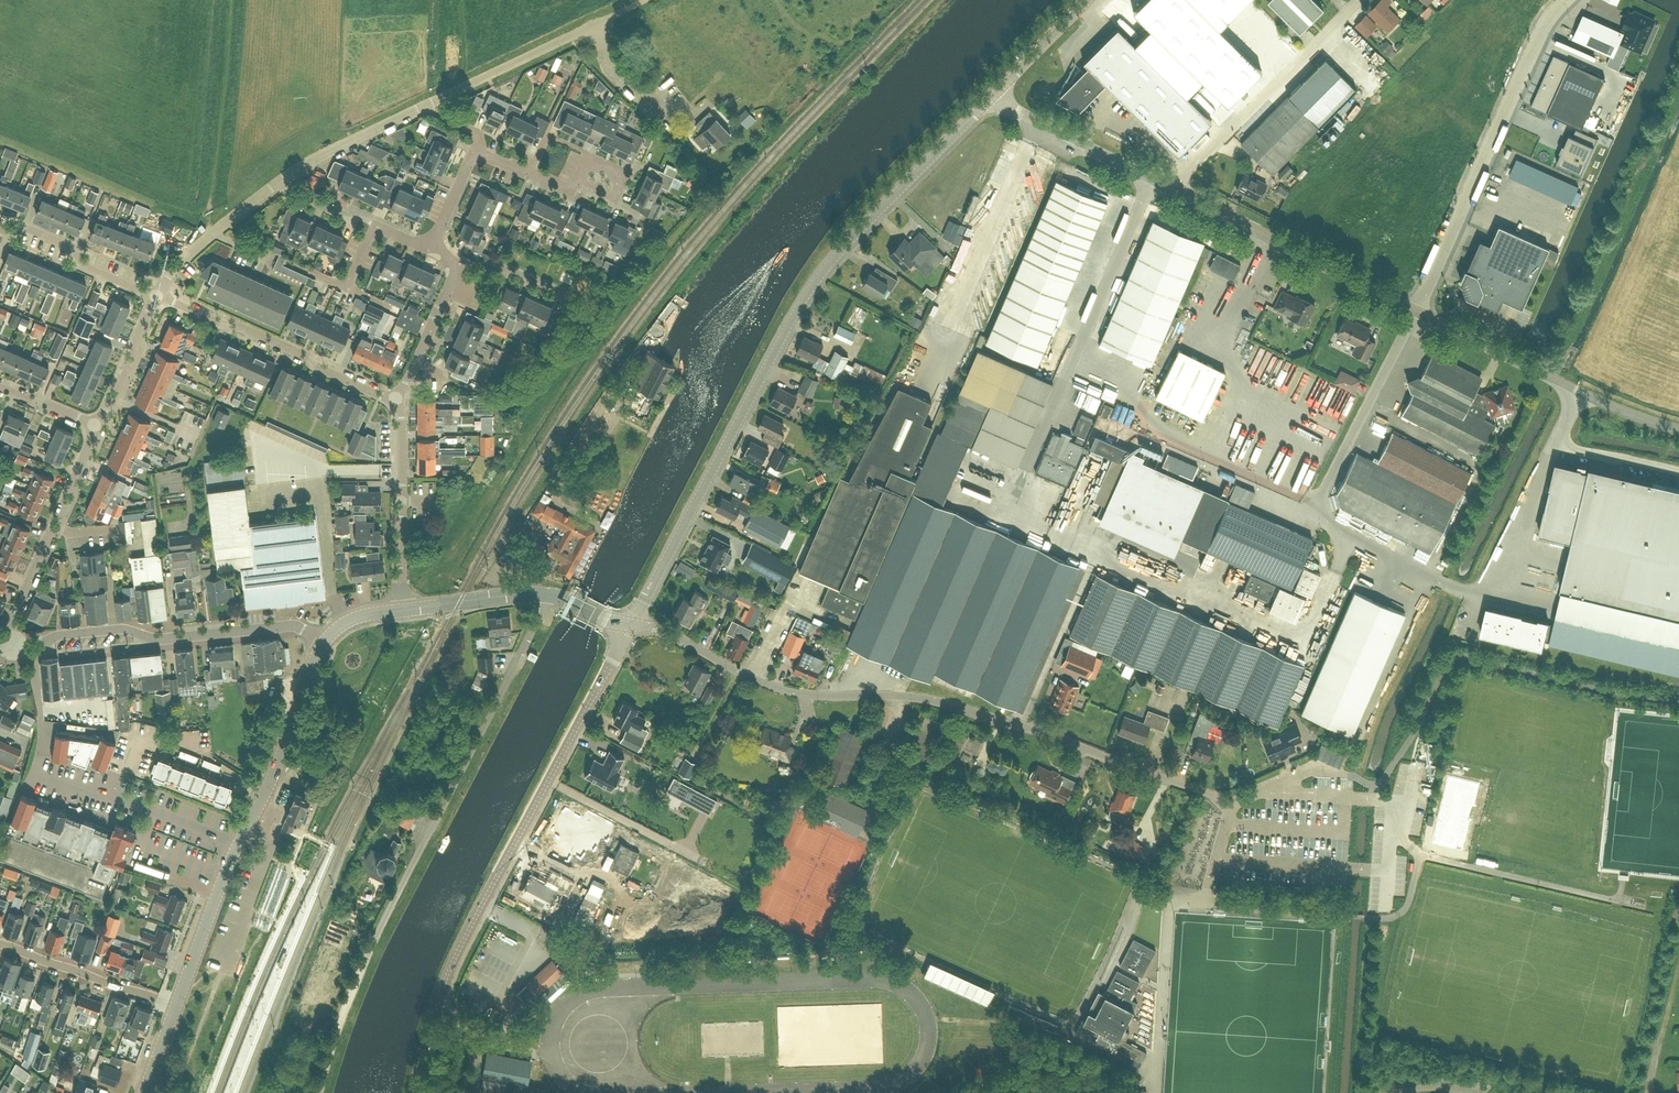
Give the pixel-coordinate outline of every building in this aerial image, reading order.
[(1267,1),(1299,33),(1323,9),(1314,0),(1269,0),(1267,1)] [(1384,27),(1395,15),(1385,5),(1390,1),(1389,0),(1381,0),(1369,12),(1384,27)] [(1627,30),(1622,42),(1640,51),(1647,36),(1649,37),(1655,24),(1652,23),(1654,20),(1635,12),(1634,14),(1629,12),(1622,28),(1627,30)] [(1623,32),(1583,14),(1573,38),(1613,56),(1623,32)] [(1366,15),(1356,25),(1366,35),(1376,25),(1366,15)] [(1088,67),(1083,71),(1080,68),(1074,74),(1070,81),(1066,79),(1067,79),(1066,79),(1058,93),(1078,103),(1077,102),(1100,79),(1177,155),(1211,120),(1117,27),(1083,62),(1088,67)] [(1134,39),(1138,43),(1149,33),(1146,29),(1134,39)] [(451,39),(451,57),(460,56),(459,38),(451,39)] [(1386,54),(1393,47),(1386,39),(1378,47),(1386,54)] [(1554,54),(1546,72),(1587,90),(1595,73),(1554,54)] [(559,71),(565,58),(559,56),(553,69),(559,71)] [(1272,174),(1319,126),(1356,89),(1325,58),(1287,95),(1241,143),(1272,174)] [(544,81),(549,69),(540,65),(534,77),(544,81)] [(560,84),(564,76),(555,72),(552,80),(560,84)] [(1605,77),(1595,73),(1587,90),(1546,72),(1531,105),(1548,113),(1582,128),(1605,77)] [(583,83),(575,79),(572,85),(580,89),(583,83)] [(499,125),(503,117),(506,109),(499,105),(503,98),(490,92),(483,107),(490,111),(486,118),(499,125)] [(612,96),(607,94),(604,101),(609,104),(612,96)] [(584,108),(565,99),(558,114),(564,117),(561,125),(573,131),(584,108)] [(506,109),(503,117),(510,120),(506,128),(519,134),(526,118),(519,115),(522,107),(510,102),(507,109),(506,109)] [(584,108),(573,131),(586,137),(590,129),(597,133),(604,117),(584,108)] [(716,146),(730,133),(710,112),(696,125),(702,131),(695,138),(703,147),(710,140),(716,146)] [(755,119),(749,112),(741,120),(747,127),(755,119)] [(526,118),(519,134),(531,140),(535,132),(542,136),(545,130),(550,120),(537,114),(534,122),(526,118)] [(429,126),(431,120),(423,116),(421,122),(429,126)] [(604,117),(597,133),(606,137),(603,145),(613,150),(624,127),(616,123),(604,117)] [(1331,123),(1317,137),(1325,145),(1339,131),(1331,123)] [(624,127),(613,150),(626,155),(629,148),(637,151),(644,136),(631,130),(624,127)] [(401,128),(389,133),(401,138),(404,138),(401,128)] [(429,150),(448,159),(453,146),(444,142),(447,135),(432,128),(427,139),(433,142),(429,150)] [(1561,152),(1557,162),(1574,170),(1584,146),(1593,150),(1598,138),(1576,128),(1573,136),(1569,134),(1564,144),(1563,144),(1559,151),(1561,152)] [(650,131),(647,143),(652,144),(655,133),(650,131)] [(380,154),(384,156),(389,151),(381,147),(379,152),(380,154)] [(379,164),(382,157),(367,150),(364,157),(379,164)] [(442,172),(448,159),(429,150),(423,163),(417,160),(414,167),(429,174),(432,167),(442,172)] [(11,159),(7,168),(15,171),(18,163),(19,162),(15,160),(11,159)] [(351,191),(359,173),(347,167),(347,165),(341,162),(336,160),(334,161),(328,174),(334,177),(335,176),(341,179),(338,185),(351,191)] [(667,163),(663,171),(674,176),(677,168),(667,163)] [(351,191),(364,197),(372,179),(365,175),(368,169),(363,166),(359,173),(351,191)] [(15,171),(7,168),(4,177),(2,176),(0,180),(0,198),(5,185),(8,179),(11,180),(15,171)] [(33,180),(41,184),(46,171),(38,168),(33,180)] [(50,191),(54,181),(58,172),(50,169),(43,187),(50,191)] [(642,185),(657,192),(660,185),(668,189),(674,176),(663,171),(659,169),(656,176),(648,172),(642,185)] [(1258,199),(1266,184),(1244,173),(1236,189),(1258,199)] [(379,177),(377,180),(372,179),(364,197),(377,203),(381,194),(387,196),(389,194),(395,178),(396,178),(390,175),(386,174),(382,175),(379,177)] [(72,188),(76,178),(69,175),(65,186),(72,188)] [(301,185),(306,187),(313,190),(319,178),(311,175),(309,181),(304,178),(301,185)] [(696,189),(700,180),(699,180),(691,176),(687,184),(692,187),(696,189)] [(404,212),(412,193),(399,187),(402,181),(395,178),(389,194),(395,196),(390,206),(404,212)] [(1036,364),(1107,201),(1056,179),(985,342),(1036,364)] [(18,190),(12,204),(25,209),(31,195),(30,195),(35,184),(29,182),(25,193),(18,190)] [(12,204),(18,190),(5,185),(0,198),(0,199),(12,204)] [(641,209),(652,214),(655,216),(661,203),(653,200),(657,192),(642,185),(636,198),(644,202),(641,209)] [(479,188),(474,201),(493,210),(498,197),(504,199),(507,193),(492,186),(489,193),(479,188)] [(94,204),(99,192),(91,189),(86,201),(94,204)] [(412,193),(404,212),(417,217),(421,208),(427,211),(434,196),(427,193),(425,199),(412,193)] [(537,226),(541,219),(548,203),(536,198),(532,206),(525,202),(518,217),(537,226)] [(50,220),(57,205),(42,199),(36,214),(50,220)] [(127,202),(122,200),(119,208),(124,210),(127,202)] [(493,210),(474,201),(468,214),(477,218),(474,225),(484,229),(490,232),(493,225),(487,222),(493,210)] [(50,220),(64,226),(73,203),(69,202),(66,209),(57,205),(50,220)] [(74,212),(78,205),(73,203),(64,226),(78,232),(84,217),(74,212)] [(548,203),(541,219),(549,222),(545,230),(558,236),(565,221),(557,218),(561,209),(548,203)] [(589,226),(596,211),(583,206),(580,213),(572,210),(565,225),(578,231),(581,223),(589,226)] [(253,220),(260,227),(269,218),(261,211),(253,220)] [(605,244),(608,236),(612,228),(605,225),(608,217),(596,211),(589,226),(596,230),(592,238),(605,244)] [(105,241),(111,225),(105,223),(108,216),(100,213),(98,220),(97,220),(91,236),(105,241)] [(298,246),(302,239),(306,230),(310,220),(297,214),(293,224),(287,221),(279,238),(298,246)] [(163,218),(159,228),(171,232),(174,222),(163,218)] [(125,231),(128,223),(120,220),(117,228),(111,225),(105,241),(119,246),(125,231)] [(478,242),(484,229),(474,225),(465,220),(459,234),(468,238),(465,244),(481,251),(484,245),(478,242)] [(1100,341),(1151,364),(1204,242),(1153,220),(1100,341)] [(612,228),(608,236),(616,240),(612,248),(625,253),(632,238),(624,235),(628,227),(615,221),(612,228)] [(953,241),(960,224),(951,221),(944,237),(953,241)] [(128,224),(128,223),(125,231),(132,233),(136,225),(129,223),(128,224)] [(321,248),(329,229),(317,223),(312,232),(306,230),(302,239),(298,246),(305,249),(308,242),(321,248)] [(1548,247),(1498,224),(1489,244),(1479,239),(1465,270),(1460,280),(1461,281),(1467,294),(1466,295),(1476,300),(1476,299),(1497,309),(1502,299),(1521,307),(1548,247)] [(658,229),(650,225),(645,235),(653,239),(658,229)] [(258,230),(250,226),(247,231),(255,236),(258,230)] [(143,227),(140,236),(134,252),(148,257),(154,241),(147,239),(150,230),(143,227)] [(517,239),(521,231),(513,227),(509,235),(517,239)] [(343,235),(329,229),(321,248),(329,251),(328,253),(330,258),(338,262),(348,241),(341,238),(343,235)] [(119,246),(134,252),(140,236),(132,233),(125,231),(119,246)] [(940,257),(933,249),(935,247),(920,232),(912,240),(934,263),(940,257)] [(536,249),(540,241),(534,238),(530,246),(536,249)] [(890,252),(889,253),(905,268),(911,261),(924,273),(934,263),(912,240),(904,248),(899,243),(898,244),(899,245),(891,253),(890,252)] [(17,271),(23,257),(10,252),(4,266),(0,275),(0,277),(5,279),(10,268),(17,271)] [(394,276),(398,267),(402,258),(389,252),(385,261),(379,258),(372,273),(379,276),(381,271),(394,276)] [(286,256),(280,253),(273,267),(306,282),(309,275),(283,264),(286,256)] [(1217,253),(1209,267),(1233,279),(1241,265),(1217,253)] [(591,261),(596,264),(599,257),(594,255),(591,261)] [(17,271),(29,277),(35,263),(23,257),(17,271)] [(604,260),(599,257),(596,264),(601,266),(604,260)] [(200,271),(209,275),(215,278),(229,284),(234,272),(220,265),(222,262),(214,259),(200,270),(200,271)] [(321,269),(324,263),(317,260),(314,266),(321,269)] [(403,283),(404,281),(413,285),(421,267),(409,261),(404,270),(398,267),(394,276),(391,282),(398,285),(400,285),(403,283)] [(29,277),(42,282),(48,268),(35,263),(29,277)] [(421,267),(413,285),(426,291),(424,297),(430,300),(437,285),(431,282),(435,273),(421,267)] [(54,287),(60,273),(48,268),(42,282),(54,287)] [(572,285),(578,278),(568,270),(562,278),(572,285)] [(950,270),(944,288),(952,291),(958,272),(950,270)] [(885,271),(881,278),(870,271),(862,283),(880,294),(885,286),(891,290),(898,279),(885,271)] [(229,284),(243,290),(248,278),(234,272),(229,284)] [(54,287),(67,293),(73,279),(60,273),(54,287)] [(223,297),(229,284),(215,278),(209,275),(209,277),(214,279),(209,290),(223,297)] [(257,296),(262,284),(248,278),(243,290),(257,296)] [(86,284),(73,279),(67,293),(74,296),(69,307),(75,309),(79,298),(80,298),(86,284)] [(31,284),(23,281),(19,290),(27,293),(31,284)] [(229,284),(223,297),(237,303),(243,290),(229,284)] [(262,284),(257,296),(271,303),(276,290),(262,284)] [(511,310),(515,301),(519,291),(506,286),(502,295),(496,292),(489,308),(495,310),(498,304),(511,310)] [(930,287),(925,292),(934,299),(938,293),(930,287)] [(1199,289),(1195,301),(1205,304),(1208,292),(1199,289)] [(23,303),(27,293),(19,290),(15,299),(23,303)] [(88,303),(94,306),(100,293),(93,290),(88,303)] [(243,290),(237,303),(251,309),(257,296),(243,290)] [(271,303),(285,309),(290,297),(276,290),(271,303)] [(1288,314),(1287,316),(1305,324),(1315,304),(1297,295),(1296,298),(1282,291),(1274,307),(1288,314)] [(48,292),(45,301),(52,304),(56,295),(48,292)] [(390,294),(387,299),(403,307),(406,302),(390,294)] [(511,310),(508,316),(515,319),(517,313),(530,319),(538,300),(525,294),(521,303),(515,301),(511,310)] [(257,296),(251,309),(265,315),(271,303),(257,296)] [(98,301),(95,307),(124,320),(130,306),(115,299),(110,309),(105,307),(106,305),(98,301)] [(538,300),(530,319),(543,324),(540,330),(548,334),(555,318),(547,315),(552,306),(538,300)] [(48,313),(52,304),(45,301),(41,310),(48,313)] [(300,331),(313,303),(309,301),(305,309),(295,305),(286,325),(300,331)] [(271,303),(265,315),(279,322),(285,309),(271,303)] [(314,337),(323,317),(314,313),(317,305),(313,303),(300,331),(314,337)] [(384,310),(372,305),(369,303),(365,312),(380,318),(384,310)] [(862,308),(856,305),(850,316),(857,320),(862,308)] [(117,334),(124,320),(95,307),(92,314),(101,317),(97,325),(97,324),(97,325),(117,334)] [(402,309),(399,317),(396,324),(410,330),(417,315),(402,309)] [(323,317),(314,337),(327,343),(340,315),(336,313),(332,321),(323,317)] [(340,315),(327,343),(341,350),(350,329),(340,325),(344,317),(340,315)] [(460,330),(478,338),(482,331),(484,331),(486,332),(488,331),(489,330),(493,321),(478,315),(475,321),(466,317),(460,330)] [(31,320),(23,316),(20,323),(28,327),(31,320)] [(77,324),(91,330),(94,322),(80,316),(77,324)] [(919,329),(923,321),(912,316),(908,324),(919,329)] [(1357,344),(1352,353),(1366,360),(1375,342),(1366,337),(1370,329),(1359,323),(1358,325),(1345,318),(1337,334),(1357,344)] [(45,326),(36,322),(30,334),(37,337),(39,332),(42,333),(45,326)] [(165,333),(186,342),(187,340),(193,343),(196,334),(170,323),(169,324),(167,323),(165,329),(167,330),(165,333)] [(91,330),(77,324),(74,331),(88,337),(91,330)] [(129,325),(124,333),(131,336),(135,328),(129,325)] [(833,335),(850,343),(855,333),(838,325),(833,335)] [(463,347),(461,353),(470,357),(475,360),(478,354),(473,351),(478,338),(460,330),(454,343),(463,347)] [(353,354),(365,360),(377,334),(374,333),(373,332),(371,331),(368,337),(362,335),(353,354)] [(67,336),(61,333),(59,332),(49,354),(57,358),(67,336)] [(181,354),(186,342),(165,333),(161,343),(174,349),(173,351),(181,354)] [(376,365),(382,352),(386,343),(381,341),(383,337),(377,334),(365,360),(376,365)] [(814,360),(823,343),(805,334),(796,351),(814,360)] [(221,373),(234,344),(220,338),(211,358),(221,363),(217,371),(221,373)] [(80,341),(77,347),(106,360),(112,346),(97,339),(92,350),(87,347),(88,345),(80,341)] [(386,343),(382,352),(376,365),(389,371),(399,349),(393,347),(395,342),(388,339),(386,343)] [(238,371),(248,350),(234,344),(221,373),(226,375),(229,367),(238,371)] [(106,360),(77,347),(74,354),(83,358),(84,355),(89,357),(84,367),(99,374),(106,360)] [(497,347),(493,359),(501,362),(506,349),(497,347)] [(0,364),(14,370),(21,355),(7,349),(0,364)] [(455,367),(452,374),(467,380),(470,373),(469,373),(464,370),(470,357),(461,353),(451,349),(445,363),(455,367)] [(1179,349),(1155,396),(1202,419),(1225,371),(1179,349)] [(185,350),(182,357),(195,362),(197,356),(185,350)] [(248,385),(261,356),(248,350),(238,371),(247,375),(244,383),(248,385)] [(642,419),(655,395),(658,396),(674,365),(671,364),(657,356),(646,350),(631,378),(630,382),(639,387),(627,411),(608,401),(599,418),(642,440),(651,423),(642,419)] [(848,356),(835,350),(825,371),(838,377),(843,367),(848,356)] [(974,447),(1017,465),(1053,383),(977,350),(959,391),(960,391),(941,433),(968,444),(971,446),(974,447)] [(34,351),(30,359),(21,355),(14,370),(28,376),(35,361),(38,353),(34,351)] [(157,352),(152,365),(172,374),(173,372),(178,361),(157,352)] [(38,353),(35,361),(28,376),(42,382),(49,367),(39,363),(43,355),(38,353)] [(1410,390),(1413,391),(1462,417),(1471,399),(1473,396),(1481,380),(1432,354),(1420,377),(1418,375),(1407,379),(1410,390)] [(829,361),(817,355),(812,365),(825,371),(829,361)] [(266,383),(275,363),(261,356),(248,385),(252,387),(256,379),(266,383)] [(858,375),(843,367),(838,377),(837,379),(882,390),(888,376),(864,363),(858,375)] [(147,376),(167,385),(171,376),(179,380),(181,375),(173,372),(172,374),(152,365),(147,376)] [(283,366),(278,377),(295,385),(300,374),(299,377),(292,374),(293,371),(283,366)] [(68,369),(65,375),(93,388),(99,374),(84,367),(80,377),(75,375),(76,373),(68,369)] [(1359,379),(1349,374),(1341,370),(1335,382),(1353,391),(1359,379)] [(807,373),(799,389),(810,395),(818,380),(807,373)] [(295,385),(312,392),(317,382),(315,385),(309,382),(310,379),(300,374),(295,385)] [(93,388),(65,375),(62,382),(71,386),(72,383),(76,385),(72,395),(87,402),(93,388)] [(186,383),(187,381),(188,378),(181,375),(179,380),(186,383)] [(161,399),(169,403),(171,398),(163,395),(167,385),(147,376),(141,388),(162,397),(161,399)] [(291,396),(295,385),(278,377),(273,388),(291,396)] [(317,382),(312,392),(329,400),(334,390),(334,389),(332,392),(326,389),(327,386),(317,382)] [(291,396),(307,403),(312,392),(295,385),(291,396)] [(788,411),(796,395),(778,386),(770,402),(788,411)] [(821,604),(854,618),(863,598),(864,598),(916,478),(910,475),(933,424),(923,420),(932,400),(898,386),(849,478),(841,475),(799,570),(830,583),(821,604)] [(1471,399),(1462,417),(1451,439),(1480,454),(1495,424),(1484,418),(1488,409),(1492,411),(1493,414),(1514,407),(1507,386),(1486,393),(1487,396),(1484,402),(1473,396),(1471,399)] [(162,397),(141,388),(136,401),(156,410),(161,399),(162,397)] [(344,394),(334,390),(329,400),(346,408),(351,397),(350,397),(349,400),(343,397),(344,394)] [(1401,414),(1451,439),(1462,417),(1413,391),(1401,414)] [(329,400),(312,392),(307,403),(324,411),(329,400)] [(1333,418),(1339,421),(1349,398),(1343,395),(1333,418)] [(351,397),(346,408),(364,416),(367,408),(360,405),(361,402),(351,397)] [(178,401),(171,398),(169,403),(176,406),(178,401)] [(418,415),(451,415),(451,408),(438,408),(438,407),(434,407),(434,399),(418,399),(418,415)] [(324,411),(341,418),(346,408),(329,400),(324,411)] [(1107,419),(1113,407),(1105,404),(1100,416),(1107,419)] [(1224,429),(1230,411),(1218,407),(1212,425),(1224,429)] [(359,426),(364,416),(346,408),(341,418),(351,423),(359,426)] [(223,426),(229,413),(219,409),(213,422),(223,426)] [(778,445),(784,434),(779,431),(783,422),(764,412),(757,426),(765,430),(762,437),(778,445)] [(1093,418),(1081,412),(1072,433),(1084,438),(1093,418)] [(5,438),(9,429),(19,433),(24,420),(10,413),(4,426),(0,435),(5,438)] [(151,422),(130,413),(125,426),(145,435),(146,433),(151,422)] [(451,415),(418,415),(418,430),(434,430),(434,422),(438,422),(439,422),(452,422),(451,415)] [(268,420),(266,424),(326,452),(328,447),(268,420)] [(608,425),(605,433),(615,436),(618,428),(608,425)] [(38,434),(52,440),(67,447),(73,433),(58,426),(54,436),(49,434),(50,432),(41,428),(38,434)] [(145,435),(125,426),(119,438),(140,447),(144,438),(151,441),(153,437),(146,433),(145,435)] [(1035,472),(1066,485),(1081,451),(1085,453),(1087,448),(1083,446),(1084,445),(1069,438),(1070,435),(1071,435),(1072,434),(1061,430),(1061,431),(1060,434),(1053,431),(1035,472)] [(360,449),(363,450),(375,456),(375,458),(376,458),(376,434),(375,434),(375,435),(368,431),(365,437),(355,432),(349,446),(359,451),(360,449)] [(937,431),(912,493),(941,506),(968,444),(941,433),(937,431)] [(1430,552),(1456,502),(1471,472),(1392,431),(1376,462),(1357,452),(1336,492),(1341,507),(1430,552)] [(1179,472),(1193,478),(1198,466),(1167,453),(1162,465),(1168,468),(1166,472),(1129,456),(1131,451),(1095,435),(1090,447),(1113,457),(1094,499),(1181,537),(1291,586),(1312,538),(1228,501),(1228,500),(1177,477),(1179,472)] [(159,445),(160,442),(161,440),(153,437),(151,441),(159,445)] [(140,447),(119,438),(114,449),(135,458),(134,461),(141,464),(143,460),(136,456),(140,447)] [(418,439),(418,454),(452,454),(452,447),(438,447),(435,447),(434,439),(418,439)] [(761,464),(769,448),(751,439),(743,455),(761,464)] [(60,461),(67,447),(52,440),(45,455),(60,461)] [(789,453),(778,447),(770,462),(782,468),(789,453)] [(129,472),(134,461),(135,458),(114,449),(108,462),(129,472)] [(25,465),(29,456),(18,452),(15,460),(25,465)] [(452,454),(418,454),(418,470),(434,470),(434,462),(438,462),(438,461),(452,461),(452,454)] [(246,606),(326,596),(316,514),(249,523),(241,457),(205,461),(218,568),(242,565),(246,606)] [(959,492),(975,499),(990,463),(974,457),(959,492)] [(151,463),(143,460),(141,464),(149,468),(151,463)] [(1678,673),(1678,487),(1590,465),(1589,470),(1556,462),(1550,488),(1545,507),(1546,507),(1540,533),(1572,541),(1561,588),(1562,588),(1554,624),(1548,622),(1548,621),(1488,607),(1482,632),(1542,647),(1543,639),(1550,641),(1549,642),(1678,673)] [(31,470),(24,467),(22,472),(29,475),(31,470)] [(740,486),(752,493),(759,479),(737,467),(729,481),(732,482),(732,484),(738,488),(740,486)] [(442,469),(442,476),(442,477),(454,478),(454,469),(442,469)] [(30,484),(47,492),(53,479),(36,471),(30,484)] [(104,473),(98,486),(109,491),(120,495),(125,484),(124,482),(118,479),(104,473)] [(781,483),(771,479),(767,487),(777,492),(781,483)] [(151,489),(137,482),(133,490),(147,497),(151,489)] [(380,510),(380,490),(354,490),(354,483),(343,483),(343,499),(354,499),(354,510),(380,510)] [(1236,483),(1228,500),(1228,501),(1246,508),(1253,492),(1254,492),(1255,491),(1236,483)] [(24,497),(41,505),(47,492),(30,484),(24,497)] [(98,486),(92,498),(103,503),(121,510),(124,505),(119,503),(123,496),(120,495),(109,491),(98,486)] [(22,490),(15,487),(12,492),(20,495),(22,490)] [(1079,566),(941,506),(912,493),(847,644),(930,681),(934,673),(1016,708),(1079,566)] [(746,494),(743,499),(754,506),(757,500),(746,494)] [(777,547),(789,525),(733,496),(730,501),(722,497),(720,501),(719,501),(718,503),(719,503),(716,508),(734,517),(737,510),(750,517),(746,523),(757,529),(754,535),(777,547)] [(41,505),(24,497),(21,505),(18,510),(35,518),(41,505)] [(96,515),(101,517),(104,510),(118,517),(119,516),(121,510),(103,503),(92,498),(87,510),(87,511),(85,515),(87,519),(90,520),(94,519),(96,515)] [(155,507),(154,498),(147,499),(148,508),(155,507)] [(16,503),(9,500),(7,505),(14,508),(16,503)] [(549,505),(540,500),(534,512),(542,517),(543,516),(542,516),(548,505),(549,505)] [(573,532),(573,533),(580,521),(555,508),(554,509),(555,509),(549,519),(548,520),(567,530),(572,533),(573,532)] [(144,518),(143,511),(123,514),(124,521),(144,518)] [(348,514),(336,515),(337,533),(350,531),(348,514)] [(1,516),(0,520),(0,522),(6,525),(9,519),(1,516)] [(146,554),(143,555),(131,556),(136,598),(133,598),(133,593),(127,593),(128,602),(130,602),(131,610),(138,609),(139,619),(168,616),(156,517),(142,519),(146,554)] [(380,529),(373,529),(373,521),(355,521),(355,541),(364,541),(367,541),(368,543),(370,543),(371,541),(375,541),(376,543),(382,543),(382,535),(380,533),(380,529)] [(8,535),(24,543),(30,530),(14,522),(8,535)] [(570,577),(590,541),(573,533),(573,532),(572,533),(567,530),(560,544),(553,540),(547,552),(563,560),(558,571),(570,577)] [(171,548),(197,545),(195,533),(170,536),(171,548)] [(212,542),(212,533),(196,533),(196,542),(212,542)] [(2,548),(19,556),(24,543),(8,535),(2,548)] [(714,536),(713,535),(713,536),(700,561),(699,562),(700,563),(700,562),(716,570),(716,571),(717,570),(721,560),(727,563),(732,555),(726,552),(730,545),(730,544),(729,544),(714,536)] [(785,582),(794,565),(761,548),(752,543),(743,560),(752,564),(780,579),(785,582)] [(2,548),(0,553),(0,563),(13,569),(19,556),(2,548)] [(186,575),(200,573),(197,548),(172,551),(174,566),(185,565),(186,575)] [(97,566),(105,565),(103,551),(82,553),(83,570),(97,568),(97,566)] [(367,561),(351,563),(353,581),(385,576),(383,559),(379,559),(378,551),(366,552),(367,561)] [(347,566),(346,553),(336,554),(337,567),(347,566)] [(59,558),(53,555),(49,563),(55,566),(59,558)] [(693,577),(697,569),(684,562),(680,570),(693,577)] [(207,584),(209,600),(218,599),(219,600),(223,599),(225,598),(227,598),(227,597),(233,596),(232,586),(224,587),(223,575),(211,576),(210,566),(201,567),(203,584),(207,584)] [(1303,566),(1294,588),(1310,595),(1320,573),(1303,566)] [(83,570),(85,592),(86,598),(82,599),(83,604),(82,604),(83,610),(83,609),(87,608),(88,620),(107,618),(104,590),(99,590),(98,575),(97,568),(83,570)] [(0,569),(0,578),(5,580),(9,573),(0,569)] [(1275,583),(1251,572),(1244,588),(1268,599),(1275,583)] [(1303,664),(1220,628),(1096,573),(1070,634),(1194,688),(1277,725),(1303,664)] [(74,589),(81,588),(80,575),(72,576),(74,589)] [(194,593),(192,576),(184,577),(184,579),(186,597),(183,597),(185,614),(189,614),(189,613),(196,612),(194,593)] [(185,614),(183,597),(186,597),(184,579),(175,581),(177,595),(175,595),(177,614),(185,613),(185,614)] [(717,592),(733,601),(738,592),(722,584),(717,592)] [(1279,585),(1269,607),(1295,619),(1305,597),(1279,585)] [(1429,599),(1435,588),(1430,585),(1424,596),(1429,599)] [(46,622),(56,598),(50,596),(50,595),(37,589),(27,613),(46,622)] [(690,612),(695,604),(703,608),(708,598),(700,594),(701,593),(695,589),(689,600),(684,596),(675,612),(684,618),(682,622),(690,627),(696,616),(690,612)] [(1265,603),(1251,597),(1253,594),(1245,591),(1242,597),(1250,601),(1249,605),(1262,610),(1265,603)] [(1377,675),(1405,613),(1354,591),(1301,712),(1352,734),(1377,675)] [(131,616),(131,610),(130,602),(128,602),(127,593),(124,594),(125,598),(115,600),(117,617),(119,617),(119,619),(124,618),(124,616),(131,616)] [(60,601),(62,623),(80,621),(77,595),(68,596),(68,600),(60,601)] [(752,625),(761,607),(752,603),(743,621),(752,625)] [(509,633),(512,633),(510,615),(489,617),(492,646),(510,644),(509,633)] [(798,652),(800,647),(811,622),(797,616),(790,630),(783,647),(798,652)] [(738,657),(750,633),(752,629),(732,619),(726,631),(735,636),(733,637),(732,640),(733,642),(728,652),(738,657)] [(847,636),(850,630),(834,623),(831,629),(847,636)] [(281,645),(280,638),(242,642),(245,663),(246,663),(247,672),(245,672),(248,691),(257,690),(256,687),(265,686),(264,676),(275,675),(274,667),(285,666),(284,663),(287,663),(285,645),(281,645)] [(223,667),(223,666),(232,665),(233,676),(240,675),(239,664),(236,664),(234,644),(221,645),(223,667)] [(206,679),(211,679),(211,676),(224,674),(223,667),(221,645),(210,646),(212,667),(210,667),(210,669),(205,669),(206,679)] [(1095,656),(1070,645),(1062,665),(1087,675),(1095,656)] [(182,683),(197,682),(193,648),(175,650),(178,678),(170,679),(171,692),(180,691),(179,688),(182,687),(182,683)] [(793,663),(795,665),(793,670),(803,675),(812,653),(802,648),(798,656),(799,656),(799,657),(796,656),(794,656),(792,662),(793,663)] [(131,654),(133,673),(163,670),(160,651),(159,651),(133,654),(131,654)] [(825,658),(812,653),(803,675),(813,680),(820,665),(822,666),(825,658)] [(131,678),(132,678),(130,654),(113,656),(116,680),(131,678)] [(478,670),(494,668),(492,655),(477,656),(478,670)] [(88,693),(109,690),(106,657),(60,662),(65,707),(82,705),(81,694),(83,694),(88,693)] [(44,697),(62,695),(59,658),(41,660),(44,697)] [(698,694),(710,672),(694,663),(684,682),(693,686),(690,690),(698,694)] [(164,684),(163,670),(133,673),(133,678),(132,679),(133,690),(146,689),(145,686),(156,685),(156,691),(155,691),(158,709),(172,708),(170,690),(163,691),(162,684),(164,684)] [(482,686),(488,674),(479,670),(473,682),(482,686)] [(132,690),(131,678),(116,680),(118,698),(116,698),(117,716),(118,730),(131,729),(129,715),(130,715),(130,691),(132,690)] [(1079,686),(1060,679),(1049,704),(1068,712),(1079,686)] [(245,680),(238,681),(239,694),(247,693),(245,680)] [(28,697),(26,681),(4,685),(0,681),(0,701),(5,706),(14,696),(20,695),(21,698),(28,697)] [(1141,688),(1135,681),(1130,686),(1136,693),(1141,688)] [(709,702),(715,689),(708,685),(701,698),(709,702)] [(1165,687),(1159,685),(1157,692),(1163,694),(1165,687)] [(113,697),(106,697),(109,727),(116,727),(113,697)] [(264,706),(258,700),(251,709),(256,714),(264,706)] [(640,726),(645,717),(635,712),(637,709),(622,701),(613,719),(628,726),(631,721),(640,726)] [(1164,730),(1169,717),(1148,710),(1143,722),(1125,715),(1118,732),(1143,742),(1150,725),(1164,730)] [(1206,737),(1209,728),(1211,723),(1212,725),(1215,726),(1218,725),(1219,722),(1218,719),(1213,717),(1200,712),(1190,739),(1197,742),(1192,755),(1206,760),(1214,740),(1206,737)] [(21,720),(32,725),(36,718),(25,713),(21,720)] [(0,720),(0,724),(12,730),(16,720),(3,714),(0,720)] [(265,728),(267,719),(255,715),(252,724),(265,728)] [(32,725),(21,720),(19,725),(30,730),(32,725)] [(138,723),(136,733),(147,735),(149,725),(138,723)] [(1294,723),(1285,727),(1286,731),(1263,741),(1271,759),(1279,755),(1280,757),(1287,754),(1286,753),(1294,749),(1292,743),(1301,739),(1297,730),(1294,723)] [(849,787),(868,736),(837,725),(818,775),(849,787)] [(790,762),(795,748),(788,745),(791,737),(784,734),(783,735),(777,733),(778,731),(764,726),(758,742),(763,744),(762,748),(763,750),(768,752),(770,751),(783,756),(782,760),(790,762)] [(645,737),(627,728),(621,740),(639,749),(645,737)] [(92,762),(106,767),(116,742),(101,737),(57,730),(56,734),(55,734),(52,756),(68,759),(68,756),(73,758),(72,759),(86,764),(88,759),(92,760),(92,762)] [(0,738),(0,763),(12,768),(21,748),(0,738)] [(1324,743),(1318,756),(1342,767),(1348,754),(1324,743)] [(609,750),(609,751),(603,763),(595,758),(594,757),(584,775),(585,776),(611,789),(612,790),(621,772),(620,771),(617,770),(624,758),(624,757),(610,749),(609,750)] [(174,761),(158,755),(156,761),(155,760),(152,769),(153,769),(151,775),(155,776),(154,778),(161,780),(162,779),(166,781),(166,780),(173,761),(174,762),(174,761)] [(696,763),(686,758),(679,772),(689,778),(696,763)] [(185,766),(184,766),(174,762),(173,761),(166,780),(177,784),(178,784),(185,766)] [(996,769),(1003,772),(1005,772),(1006,771),(1007,770),(1008,768),(1007,766),(1006,765),(999,762),(998,762),(996,762),(995,763),(994,765),(994,767),(995,768),(996,769)] [(184,766),(185,766),(178,784),(177,784),(176,785),(185,788),(184,789),(188,790),(197,769),(184,765),(184,766)] [(1030,774),(1035,788),(1040,786),(1047,789),(1045,793),(1063,802),(1069,790),(1057,784),(1061,777),(1038,765),(1034,772),(1030,774)] [(201,793),(200,793),(208,775),(209,774),(197,769),(188,790),(192,792),(193,791),(201,794),(201,793)] [(208,775),(200,793),(201,793),(212,797),(212,798),(219,779),(208,775)] [(1471,805),(1474,806),(1475,804),(1474,804),(1479,783),(1448,775),(1431,843),(1462,851),(1470,820),(1471,821),(1471,819),(1468,818),(1471,805)] [(717,799),(673,777),(666,790),(667,790),(709,812),(709,813),(717,799)] [(212,798),(212,797),(211,798),(216,800),(215,801),(222,804),(222,802),(227,804),(229,799),(230,799),(233,790),(232,790),(235,784),(219,778),(219,779),(212,798)] [(1126,816),(1135,794),(1119,788),(1114,801),(1111,800),(1108,809),(1126,816)] [(311,796),(297,790),(287,816),(296,820),(300,822),(300,821),(305,823),(309,814),(304,812),(311,796)] [(843,821),(859,829),(868,810),(831,793),(823,811),(843,820),(843,821)] [(113,830),(95,824),(95,823),(82,818),(67,813),(68,812),(51,806),(51,807),(37,801),(37,800),(20,794),(11,819),(0,847),(0,857),(101,896),(114,862),(123,865),(127,854),(125,854),(131,839),(132,840),(136,829),(127,826),(128,825),(125,824),(125,825),(116,821),(113,830)] [(413,820),(416,813),(401,805),(397,812),(413,820)] [(564,813),(556,827),(565,832),(560,841),(581,852),(586,843),(592,846),(599,833),(607,837),(613,826),(589,813),(583,824),(564,813)] [(1053,818),(1047,815),(1043,824),(1049,827),(1052,826),(1054,821),(1053,818)] [(292,830),(296,820),(287,816),(283,827),(292,830)] [(615,831),(610,844),(621,849),(623,845),(632,848),(636,839),(615,831)] [(1138,842),(1125,834),(1118,846),(1132,855),(1131,856),(1137,859),(1144,845),(1138,842)] [(385,880),(386,871),(395,869),(399,862),(394,853),(400,842),(394,839),(388,850),(380,852),(380,853),(371,848),(367,857),(366,860),(370,872),(372,874),(383,880),(385,880)] [(805,920),(833,921),(833,911),(835,911),(851,883),(855,883),(855,872),(862,872),(862,855),(868,855),(873,846),(866,842),(850,842),(843,854),(809,854),(833,868),(829,875),(830,875),(823,888),(802,888),(802,890),(814,898),(814,891),(825,891),(825,893),(820,902),(805,902),(805,900),(799,900),(799,918),(805,918),(805,920)] [(571,849),(559,843),(554,853),(565,859),(571,849)] [(8,877),(11,869),(4,866),(1,875),(8,877)] [(284,871),(285,868),(281,866),(263,910),(277,916),(294,875),(284,871)] [(543,882),(532,876),(523,892),(548,906),(557,889),(568,895),(575,882),(551,870),(546,880),(543,882)] [(625,884),(621,893),(580,874),(564,909),(587,920),(584,926),(625,945),(649,895),(625,884)] [(149,890),(162,892),(163,879),(150,878),(149,890)] [(49,891),(52,884),(41,880),(39,887),(49,891)] [(26,894),(32,888),(25,883),(20,889),(26,894)] [(51,894),(59,897),(63,887),(55,884),(51,894)] [(115,900),(124,902),(127,889),(118,887),(115,900)] [(6,905),(10,906),(15,894),(9,892),(5,902),(6,903),(6,905)] [(163,918),(163,915),(177,920),(178,917),(180,918),(182,912),(180,911),(181,909),(182,906),(184,906),(186,900),(185,900),(185,898),(171,893),(170,898),(157,893),(155,900),(150,913),(163,918)] [(17,935),(24,914),(17,912),(22,896),(15,894),(9,909),(10,909),(3,930),(17,935)] [(24,911),(32,913),(35,902),(28,899),(24,911)] [(80,903),(73,901),(70,910),(77,912),(80,903)] [(23,937),(36,942),(42,923),(45,915),(33,911),(30,919),(23,937)] [(64,932),(69,918),(60,915),(55,930),(50,928),(45,944),(58,949),(64,932)] [(272,929),(277,919),(268,915),(266,919),(258,915),(255,922),(272,929)] [(108,916),(105,925),(114,927),(117,919),(108,916)] [(89,959),(96,937),(80,932),(83,922),(76,920),(71,935),(77,936),(71,954),(89,959)] [(167,948),(173,932),(158,926),(156,934),(144,929),(141,937),(153,941),(152,942),(167,948)] [(104,951),(106,946),(104,945),(105,941),(110,943),(113,935),(102,932),(96,949),(102,951),(104,951)] [(1155,950),(1133,938),(1133,939),(1128,948),(1128,949),(1120,964),(1119,964),(1141,976),(1142,975),(1141,975),(1149,960),(1150,960),(1150,959),(1155,950)] [(106,962),(119,967),(128,942),(123,940),(121,946),(119,950),(106,946),(104,951),(109,953),(106,962)] [(128,942),(119,967),(132,972),(133,971),(139,973),(144,959),(130,954),(133,944),(128,942)] [(155,951),(143,946),(140,955),(152,959),(155,951)] [(590,953),(583,959),(588,964),(595,958),(590,953)] [(5,984),(14,961),(3,957),(0,966),(0,982),(5,984)] [(526,1001),(535,993),(561,969),(552,960),(527,984),(518,992),(526,1001)] [(925,976),(991,1004),(997,988),(932,960),(925,976)] [(21,963),(14,961),(5,984),(2,991),(13,995),(18,980),(16,979),(21,963)] [(1075,1032),(1139,1066),(1146,1052),(1124,1040),(1129,1032),(1123,1029),(1137,1002),(1129,998),(1138,981),(1139,982),(1139,981),(1117,970),(1116,970),(1117,970),(1105,993),(1104,993),(1098,990),(1097,991),(1082,1019),(1076,1032),(1075,1032)] [(31,986),(34,979),(21,974),(11,1005),(18,1008),(23,993),(28,995),(31,986)] [(42,1010),(39,1019),(45,1021),(51,1004),(48,1003),(54,985),(48,983),(48,982),(44,980),(44,982),(42,981),(38,992),(37,992),(35,996),(37,996),(36,999),(42,1001),(39,1009),(42,1010)] [(63,1028),(74,994),(75,993),(69,991),(68,989),(66,988),(64,989),(63,989),(57,1005),(62,1007),(56,1025),(63,1028)] [(82,1011),(78,1021),(79,1021),(77,1025),(83,1027),(85,1020),(94,1023),(96,1017),(101,1003),(93,1000),(93,999),(88,997),(87,998),(81,995),(76,1009),(82,1011)] [(123,1020),(130,1003),(113,997),(104,1022),(124,1029),(127,1021),(123,1020)] [(152,1011),(136,1005),(130,1021),(128,1020),(122,1036),(135,1041),(140,1026),(146,1028),(152,1011)] [(14,1023),(16,1012),(10,1011),(8,1022),(14,1023)] [(40,1034),(31,1031),(23,1056),(32,1059),(40,1034)] [(15,1037),(1,1032),(0,1036),(0,1040),(12,1045),(15,1037)] [(98,1047),(102,1037),(96,1034),(92,1044),(98,1047)] [(45,1068),(51,1051),(38,1047),(32,1064),(45,1068)] [(55,1064),(62,1066),(67,1050),(60,1048),(55,1064)] [(116,1084),(122,1069),(108,1064),(110,1058),(100,1054),(96,1066),(102,1068),(98,1078),(116,1084)] [(531,1062),(488,1054),(484,1075),(527,1083),(531,1062)] [(59,1075),(62,1066),(55,1064),(48,1082),(54,1086),(55,1087),(55,1086),(59,1074),(59,1075)] [(22,1066),(18,1073),(29,1079),(33,1072),(22,1066)] [(94,1092),(97,1086),(80,1079),(74,1092),(94,1092)] [(50,1083),(44,1080),(39,1087),(40,1088),(40,1087),(43,1089),(47,1088),(50,1083)] [(9,1087),(4,1084),(0,1091),(0,1092),(6,1092),(9,1087)]
